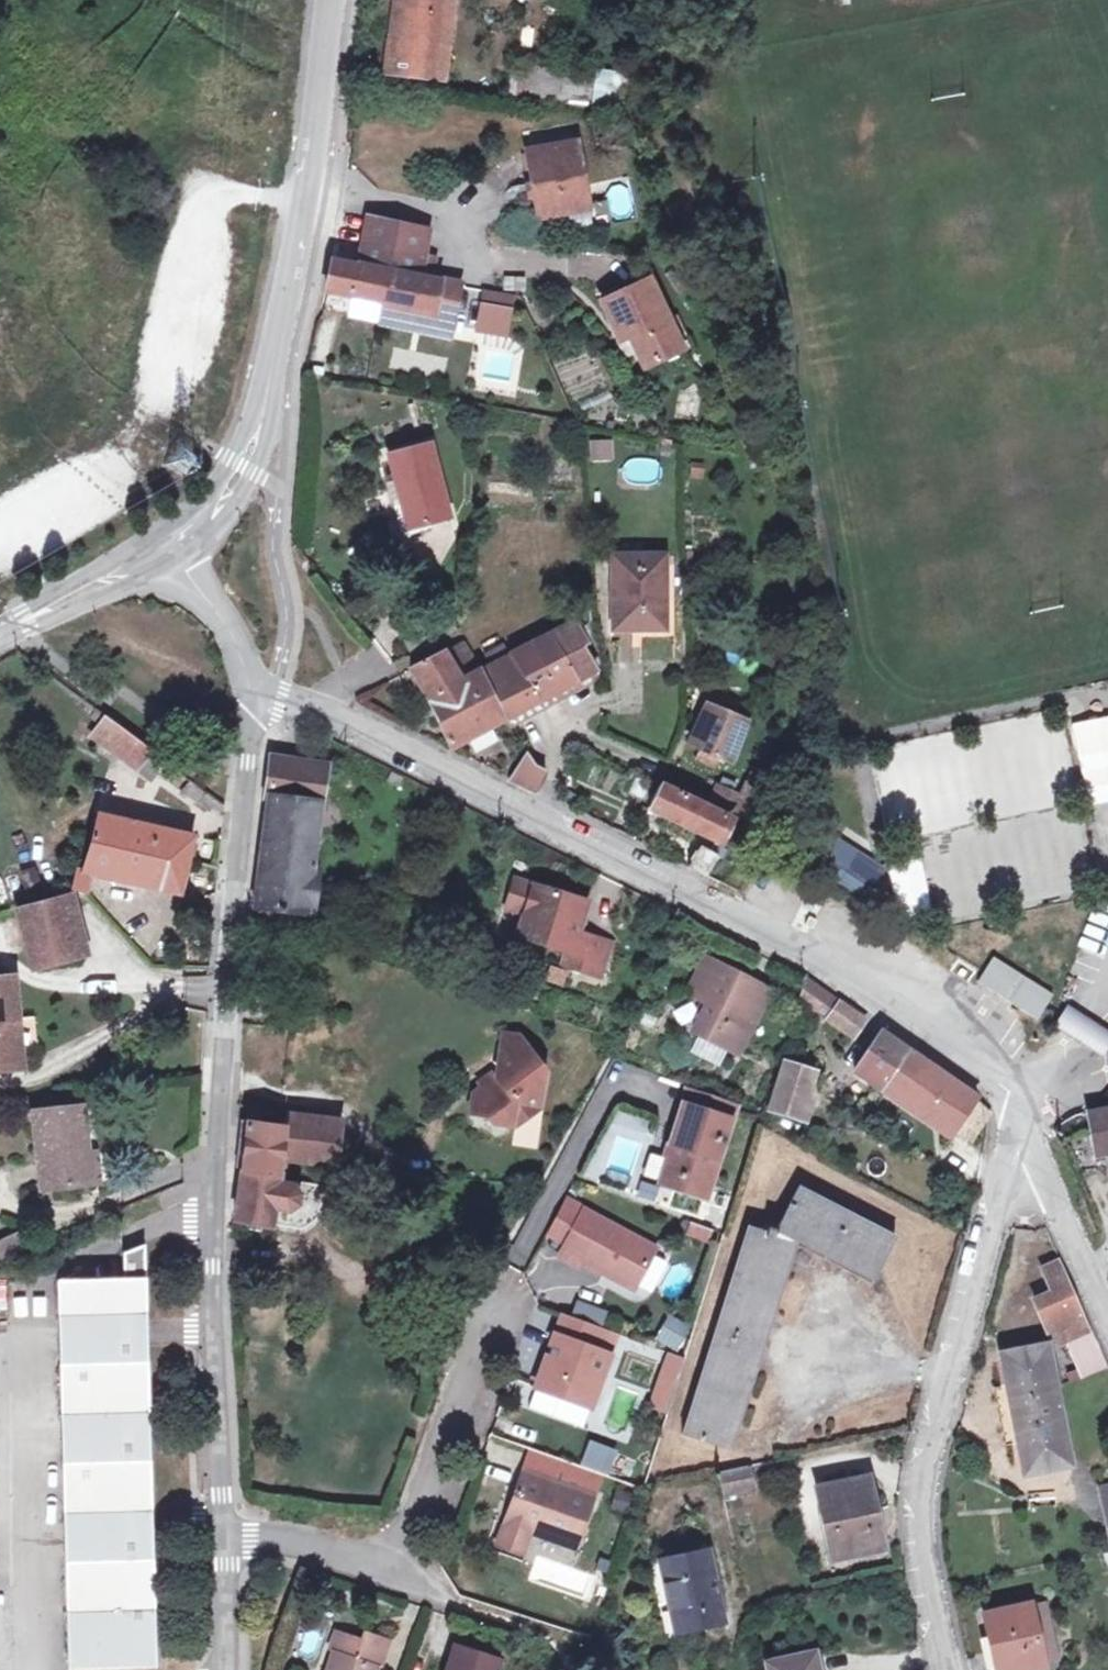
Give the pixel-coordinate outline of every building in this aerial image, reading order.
[(457,0),(395,0),(387,74),(448,81),(457,0)] [(512,68),(508,96),(524,98),(528,70),(512,68)] [(528,70),(524,98),(548,101),(552,72),(528,70)] [(552,72),(548,101),(592,106),(596,77),(552,72)] [(596,77),(592,106),(609,108),(613,75),(597,73),(596,77)] [(591,209),(579,142),(527,152),(540,218),(591,209)] [(333,262),(327,291),(435,312),(440,282),(420,278),(430,230),(426,229),(426,230),(369,216),(359,268),(333,262)] [(682,348),(650,282),(606,303),(623,339),(632,334),(647,365),(682,348)] [(510,337),(516,294),(478,290),(473,333),(510,337)] [(589,441),(590,462),(613,461),(612,439),(589,441)] [(451,518),(431,444),(390,455),(409,528),(451,518)] [(666,629),(665,557),(615,557),(615,629),(666,629)] [(8,599),(22,590),(17,582),(2,590),(8,599)] [(574,621),(482,670),(505,720),(597,671),(580,643),(585,640),(574,621)] [(463,643),(411,670),(429,701),(452,748),(505,720),(482,670),(463,679),(459,672),(475,664),(463,643)] [(597,671),(505,720),(511,729),(602,681),(597,671)] [(707,705),(689,744),(731,763),(746,722),(707,705)] [(102,724),(107,717),(97,710),(91,717),(102,724)] [(152,750),(107,717),(102,724),(92,737),(150,779),(165,760),(152,750)] [(524,750),(518,740),(511,745),(517,754),(524,750)] [(268,799),(253,908),(271,910),(271,911),(290,914),(290,912),(316,916),(321,869),(312,869),(328,765),(271,757),(265,799),(268,799)] [(529,757),(510,779),(536,792),(546,771),(535,766),(529,757)] [(216,799),(191,780),(182,793),(209,810),(216,799)] [(718,785),(712,800),(744,816),(757,788),(747,783),(741,796),(718,785)] [(660,785),(649,809),(690,829),(692,826),(721,840),(731,819),(660,785)] [(224,817),(225,806),(216,799),(209,810),(224,817)] [(188,861),(194,837),(100,816),(92,844),(188,861)] [(181,893),(188,861),(92,844),(83,870),(79,869),(73,891),(88,894),(94,875),(181,893)] [(700,848),(688,867),(706,877),(719,857),(700,848)] [(852,864),(841,882),(865,897),(876,880),(852,864)] [(45,897),(36,868),(21,873),(29,901),(45,897)] [(517,879),(508,909),(527,915),(520,937),(573,953),(569,966),(602,977),(613,943),(580,933),(590,902),(517,879)] [(81,957),(65,898),(18,911),(33,970),(81,957)] [(772,990),(708,958),(690,993),(710,1003),(696,1032),(740,1054),(772,990)] [(1056,997),(993,958),(979,981),(1041,1020),(1056,997)] [(18,1019),(14,978),(0,979),(0,1067),(22,1065),(18,1019)] [(800,1000),(853,1038),(866,1021),(807,979),(800,1000)] [(1069,1011),(1062,1022),(1081,1034),(1091,1041),(1099,1029),(1088,1022),(1069,1011)] [(1106,1050),(1107,1046),(1107,1035),(1099,1029),(1091,1041),(1106,1050)] [(881,1031),(856,1071),(876,1085),(891,1062),(901,1069),(912,1052),(881,1031)] [(506,1035),(503,1050),(521,1037),(506,1035)] [(476,1095),(473,1115),(493,1117),(499,1125),(519,1127),(522,1107),(542,1110),(547,1073),(521,1037),(503,1050),(499,1078),(476,1095)] [(891,1062),(876,1085),(885,1092),(952,1137),(956,1131),(972,1141),(988,1118),(990,1114),(976,1101),(978,1098),(912,1052),(901,1069),(891,1062)] [(784,1062),(769,1109),(801,1119),(816,1072),(784,1062)] [(690,1088),(685,1105),(716,1114),(721,1098),(690,1088)] [(674,1144),(662,1183),(708,1197),(736,1103),(721,1098),(716,1114),(685,1105),(672,1144),(674,1144)] [(281,1175),(287,1112),(249,1106),(247,1127),(242,1127),(238,1160),(243,1160),(242,1170),(281,1175)] [(87,1156),(81,1107),(33,1113),(43,1190),(88,1184),(85,1156),(87,1156)] [(1090,1114),(1097,1155),(1107,1154),(1107,1111),(1090,1114)] [(292,1116),(288,1160),(337,1165),(341,1122),(292,1116)] [(645,1176),(657,1180),(665,1158),(652,1154),(645,1176)] [(97,1183),(94,1155),(87,1156),(85,1156),(88,1184),(97,1183)] [(278,1225),(282,1195),(278,1194),(280,1185),(281,1175),(242,1170),(239,1192),(235,1221),(272,1228),(273,1224),(278,1225)] [(657,1201),(660,1184),(638,1181),(636,1198),(657,1201)] [(282,1195),(278,1225),(304,1229),(312,1224),(313,1218),(317,1190),(284,1185),(282,1195)] [(685,1435),(703,1441),(711,1415),(724,1419),(740,1368),(727,1363),(735,1336),(744,1310),(757,1315),(771,1271),(784,1275),(795,1241),(804,1242),(811,1230),(836,1243),(843,1230),(865,1242),(859,1254),(883,1267),(898,1238),(801,1188),(778,1231),(770,1228),(769,1232),(751,1226),(685,1435)] [(317,1190),(313,1218),(317,1218),(322,1191),(317,1190)] [(552,1234),(568,1243),(586,1209),(570,1201),(552,1234)] [(568,1243),(561,1256),(580,1267),(583,1262),(607,1275),(609,1270),(638,1286),(658,1248),(586,1209),(568,1243)] [(694,1223),(690,1235),(709,1242),(714,1230),(694,1223)] [(811,1230),(804,1242),(830,1255),(836,1243),(811,1230)] [(836,1243),(830,1255),(853,1267),(859,1254),(865,1242),(843,1230),(836,1243)] [(17,1234),(0,1242),(0,1252),(4,1260),(24,1251),(17,1234)] [(156,1661),(145,1244),(122,1253),(123,1279),(58,1281),(68,1664),(156,1661)] [(859,1254),(853,1267),(877,1279),(883,1267),(859,1254)] [(1083,1378),(1107,1368),(1107,1365),(1060,1261),(1042,1270),(1054,1295),(1037,1303),(1055,1345),(1066,1339),(1083,1378)] [(609,1270),(607,1275),(636,1291),(638,1286),(609,1270)] [(757,1315),(770,1319),(784,1275),(771,1271),(757,1315)] [(735,1336),(762,1345),(770,1319),(757,1315),(744,1310),(735,1336)] [(563,1314),(536,1389),(593,1409),(613,1355),(608,1354),(615,1333),(563,1314)] [(672,1319),(662,1336),(675,1343),(685,1325),(672,1319)] [(740,1368),(754,1372),(762,1345),(735,1336),(727,1363),(740,1368)] [(1020,1443),(1026,1474),(1073,1465),(1049,1345),(1003,1354),(1009,1385),(1020,1443)] [(683,1359),(671,1355),(653,1406),(664,1410),(683,1359)] [(724,1419),(737,1423),(754,1372),(740,1368),(724,1419)] [(1007,1445),(1020,1443),(1009,1385),(996,1388),(1007,1445)] [(711,1415),(703,1441),(729,1450),(737,1423),(724,1419),(711,1415)] [(616,1452),(592,1444),(584,1467),(608,1475),(616,1452)] [(722,1473),(727,1496),(755,1489),(750,1467),(722,1473)] [(531,1532),(577,1548),(596,1495),(525,1470),(506,1523),(531,1532)] [(820,1490),(835,1557),(885,1546),(870,1479),(820,1490)] [(619,1490),(613,1509),(629,1514),(635,1495),(619,1490)] [(531,1532),(506,1523),(499,1544),(523,1553),(531,1532)] [(678,1634),(727,1623),(710,1550),(662,1561),(678,1634)] [(1032,1606),(1045,1664),(1060,1661),(1046,1603),(1032,1606)] [(999,1669),(1025,1669),(1046,1665),(1045,1664),(1032,1606),(1031,1605),(986,1616),(999,1669)] [(329,1669),(379,1669),(380,1666),(358,1658),(364,1640),(338,1631),(332,1650),(335,1651),(329,1669)] [(364,1640),(358,1658),(380,1666),(389,1639),(367,1631),(364,1640)] [(462,1647),(500,1660),(505,1644),(467,1632),(462,1647)] [(502,1661),(500,1660),(462,1647),(457,1646),(449,1669),(499,1669),(502,1661)] [(771,1669),(819,1669),(816,1654),(770,1664),(771,1669)]
